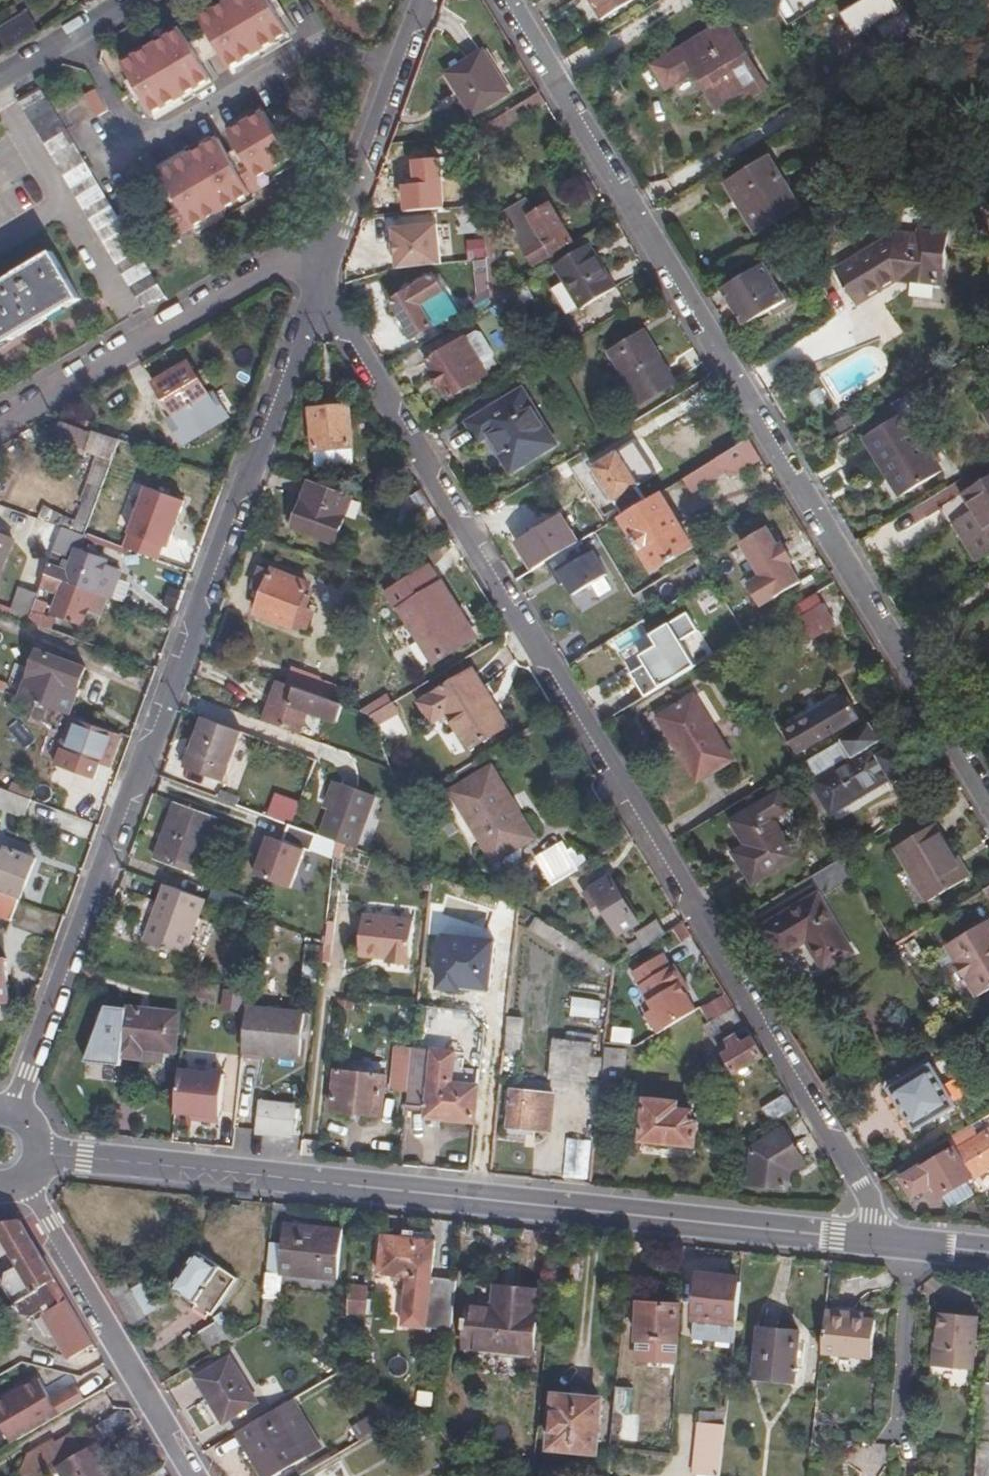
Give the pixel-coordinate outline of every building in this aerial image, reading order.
[(225,61),(284,27),(273,9),(279,5),(276,0),(215,0),(196,12),(204,25),(217,47),(225,61)] [(595,20),(628,0),(583,0),(595,20)] [(917,28),(903,0),(863,0),(841,12),(864,56),(917,28)] [(39,33),(31,11),(0,22),(0,36),(3,45),(39,33)] [(138,90),(149,107),(207,72),(198,58),(201,56),(195,47),(192,48),(186,36),(178,23),(119,58),(132,79),(126,83),(132,93),(138,90)] [(762,90),(722,24),(649,68),(663,92),(692,76),(704,96),(709,93),(718,107),(737,96),(740,102),(762,90)] [(217,47),(204,25),(186,36),(192,48),(195,47),(201,56),(217,47)] [(467,119),(502,93),(475,52),(437,76),(467,119)] [(93,83),(83,89),(96,111),(106,104),(93,83)] [(161,291),(40,85),(18,98),(139,304),(161,291)] [(473,131),(474,143),(541,104),(534,94),(473,131)] [(291,157),(260,105),(225,126),(234,141),(232,142),(238,152),(240,151),(245,160),(235,166),(224,147),(215,132),(157,166),(166,181),(164,183),(170,193),(172,191),(177,200),(165,206),(181,233),(261,186),(256,178),(291,157)] [(224,147),(235,166),(245,160),(240,151),(238,152),(232,142),(224,147)] [(766,164),(728,187),(755,235),(794,210),(766,164)] [(518,204),(501,214),(529,263),(569,240),(547,205),(526,217),(518,204)] [(392,253),(393,262),(438,262),(433,225),(390,229),(391,242),(392,253)] [(492,232),(481,233),(486,293),(487,305),(502,295),(511,290),(505,279),(498,282),(492,232)] [(845,284),(835,270),(831,272),(852,305),(894,282),(936,288),(943,236),(916,233),(915,238),(913,246),(886,244),(887,246),(890,250),(883,254),(886,259),(845,284)] [(913,246),(915,238),(892,234),(883,239),(886,244),(913,246)] [(883,239),(871,247),(876,253),(887,246),(886,244),(883,239)] [(876,253),(871,247),(835,270),(845,284),(886,259),(883,254),(890,250),(887,246),(876,253)] [(580,247),(547,268),(573,311),(607,290),(580,247)] [(0,282),(0,343),(77,298),(51,252),(0,282)] [(431,275),(388,301),(410,339),(453,313),(431,275)] [(469,303),(475,312),(487,305),(486,293),(469,303)] [(778,297),(781,302),(769,309),(772,315),(788,306),(781,294),(778,297)] [(425,361),(446,397),(484,376),(479,366),(489,360),(490,355),(478,335),(473,333),(462,340),(425,361)] [(640,335),(607,352),(637,402),(668,384),(640,335)] [(176,418),(190,439),(225,418),(187,361),(152,383),(176,418)] [(518,386),(464,419),(495,471),(551,439),(518,386)] [(314,451),(351,448),(348,407),(310,410),(314,451)] [(874,459),(898,499),(939,474),(904,415),(862,438),(874,459)] [(190,439),(176,418),(171,422),(185,443),(190,439)] [(119,438),(93,429),(91,432),(61,421),(55,438),(105,457),(102,464),(97,462),(89,483),(101,487),(119,438)] [(745,440),(679,480),(687,493),(720,474),(723,479),(756,459),(745,440)] [(618,518),(619,517),(642,502),(632,488),(651,475),(629,442),(587,468),(589,470),(613,511),(618,518)] [(354,495),(313,479),(294,523),(293,526),(336,543),(354,495)] [(984,546),(988,544),(988,479),(955,499),(967,520),(984,546)] [(164,561),(190,498),(148,481),(123,544),(164,561)] [(619,517),(650,573),(689,550),(656,495),(642,502),(619,517)] [(111,516),(93,510),(84,534),(102,541),(111,516)] [(613,511),(605,516),(601,518),(605,526),(610,523),(618,518),(613,511)] [(43,583),(47,573),(50,564),(60,535),(63,527),(35,517),(25,540),(32,542),(7,611),(30,619),(34,608),(43,583)] [(984,546),(967,520),(947,531),(969,566),(988,554),(984,546)] [(514,543),(531,571),(565,550),(548,522),(514,543)] [(760,574),(749,581),(763,606),(808,580),(776,522),(742,541),(760,574)] [(63,527),(60,535),(81,542),(84,534),(63,527)] [(0,533),(0,561),(9,536),(0,533)] [(47,573),(95,590),(107,559),(76,547),(67,573),(61,571),(62,569),(50,564),(47,573)] [(454,620),(461,616),(442,582),(438,584),(429,567),(388,592),(398,610),(402,609),(409,621),(434,664),(468,644),(454,620)] [(269,571),(260,568),(252,588),(263,592),(255,611),(293,625),(294,623),(305,627),(311,609),(300,605),(308,582),(272,569),(269,571)] [(95,590),(47,573),(43,583),(55,586),(56,583),(63,586),(53,611),(84,622),(95,590)] [(777,615),(783,623),(818,603),(812,593),(777,615)] [(818,603),(783,623),(794,642),(830,622),(818,603)] [(53,614),(34,608),(30,619),(49,627),(53,614)] [(690,610),(655,631),(662,643),(643,653),(649,663),(632,672),(646,695),(701,663),(687,638),(701,629),(690,610)] [(475,639),(461,616),(454,620),(468,644),(475,639)] [(630,672),(647,661),(642,652),(659,641),(653,631),(618,653),(630,672)] [(20,698),(68,714),(74,696),(68,693),(71,686),(77,687),(84,667),(36,650),(20,698)] [(284,685),(332,703),(338,688),(326,684),(319,682),(320,679),(291,668),(284,685)] [(495,712),(479,686),(469,670),(417,702),(431,726),(445,716),(466,750),(504,727),(495,712)] [(332,703),(284,685),(277,682),(263,720),(314,739),(322,717),(336,722),(351,728),(356,714),(341,708),(342,706),(332,703)] [(74,696),(77,687),(71,686),(68,693),(74,696)] [(840,695),(781,730),(793,751),(853,715),(840,695)] [(674,746),(694,779),(711,769),(712,771),(730,760),(691,696),(674,706),(675,708),(657,719),(673,747),(674,746)] [(360,713),(371,717),(389,705),(385,699),(360,713)] [(371,717),(375,729),(395,716),(389,705),(371,717)] [(242,731),(201,715),(183,766),(223,781),(230,762),(240,735),(242,731)] [(110,731),(78,719),(67,750),(99,762),(110,731)] [(808,781),(827,813),(890,778),(891,780),(914,767),(898,743),(877,755),(871,746),(808,781)] [(531,838),(490,768),(450,791),(490,861),(531,838)] [(326,807),(331,810),(340,783),(336,781),(326,807)] [(377,795),(340,783),(331,810),(322,835),(339,841),(351,845),(358,848),(377,795)] [(2,790),(0,796),(0,807),(26,816),(33,800),(2,790)] [(274,792),(268,816),(295,823),(301,799),(274,792)] [(177,800),(155,857),(193,872),(215,814),(177,800)] [(758,804),(728,822),(747,854),(735,862),(747,883),(789,858),(758,804)] [(930,824),(894,845),(925,898),(966,875),(953,855),(949,856),(930,824)] [(534,860),(549,886),(575,871),(559,845),(534,860)] [(16,898),(21,899),(37,856),(7,846),(0,863),(0,892),(16,898)] [(838,857),(807,875),(815,886),(845,868),(838,857)] [(610,878),(580,895),(606,936),(635,920),(610,878)] [(208,898),(234,908),(240,890),(215,879),(208,898)] [(205,897),(166,882),(159,901),(146,942),(184,955),(205,897)] [(801,940),(819,969),(847,950),(812,894),(756,926),(773,955),(801,940)] [(21,899),(16,898),(9,919),(38,929),(39,927),(45,908),(21,899)] [(639,928),(643,934),(650,944),(673,930),(663,913),(639,928)] [(413,924),(363,918),(358,959),(388,963),(388,967),(407,969),(413,924)] [(945,945),(955,961),(953,968),(959,978),(965,978),(978,999),(988,993),(988,923),(988,922),(945,945)] [(625,945),(631,955),(650,944),(643,934),(625,945)] [(322,947),(310,945),(308,964),(320,966),(322,947)] [(655,1032),(700,1013),(673,950),(633,967),(652,1010),(647,1012),(655,1032)] [(239,1008),(239,989),(223,989),(223,1008),(239,1008)] [(573,996),(571,1016),(600,1019),(603,999),(573,996)] [(750,1036),(732,1007),(704,1025),(716,1044),(724,1039),(730,1048),(750,1036)] [(179,1016),(125,1011),(119,1058),(139,1061),(140,1050),(174,1053),(179,1016)] [(304,1018),(246,1011),(241,1052),(300,1058),(304,1018)] [(522,1053),(524,1016),(509,1016),(507,1052),(522,1053)] [(730,1048),(722,1054),(733,1072),(762,1055),(750,1036),(730,1048)] [(412,1045),(401,1044),(400,1057),(411,1057),(411,1051),(412,1045)] [(627,1070),(628,1046),(606,1046),(606,1069),(627,1070)] [(441,1112),(440,1121),(472,1125),(476,1090),(451,1086),(454,1056),(411,1051),(411,1057),(405,1106),(424,1109),(441,1112)] [(929,1062),(887,1088),(913,1132),(955,1107),(929,1062)] [(178,1117),(224,1120),(227,1070),(181,1067),(178,1117)] [(379,1116),(383,1076),(337,1071),(333,1111),(379,1116)] [(581,1115),(596,1118),(600,1083),(600,1080),(584,1078),(584,1087),(573,1086),(572,1103),(582,1105),(581,1115)] [(600,1083),(596,1118),(607,1119),(611,1085),(600,1083)] [(550,1097),(509,1093),(507,1128),(547,1132),(550,1097)] [(759,1110),(768,1125),(794,1109),(785,1094),(759,1110)] [(677,1103),(641,1098),(637,1141),(693,1147),(696,1121),(689,1120),(689,1112),(676,1110),(677,1103)] [(295,1112),(261,1108),(259,1132),(293,1136),(295,1112)] [(441,1112),(424,1109),(424,1119),(440,1121),(441,1112)] [(788,1132),(750,1150),(746,1184),(790,1188),(791,1176),(807,1167),(788,1132)] [(988,1132),(968,1144),(967,1142),(926,1166),(921,1166),(900,1178),(911,1197),(933,1185),(941,1198),(988,1170),(988,1132)] [(586,1161),(587,1149),(559,1146),(557,1158),(586,1161)] [(585,1166),(556,1164),(555,1178),(584,1181),(585,1166)] [(58,1288),(18,1220),(0,1222),(0,1236),(16,1265),(3,1272),(2,1286),(17,1311),(58,1288)] [(280,1243),(277,1271),(336,1278),(341,1229),(283,1222),(280,1243)] [(449,1330),(456,1278),(429,1274),(434,1238),(382,1232),(378,1270),(408,1274),(401,1324),(449,1330)] [(280,1243),(264,1242),(258,1295),(273,1297),(277,1271),(280,1243)] [(195,1249),(170,1286),(192,1301),(195,1297),(210,1309),(233,1276),(195,1249)] [(496,1275),(494,1295),(514,1297),(516,1278),(496,1275)] [(695,1314),(736,1319),(740,1281),(700,1277),(695,1314)] [(125,1278),(107,1288),(128,1324),(146,1314),(125,1278)] [(469,1291),(468,1302),(536,1310),(539,1281),(516,1278),(514,1297),(494,1295),(469,1291)] [(366,1285),(348,1282),(343,1324),(359,1326),(360,1312),(363,1312),(366,1285)] [(58,1288),(17,1311),(18,1313),(31,1316),(42,1311),(69,1356),(91,1343),(58,1288)] [(678,1347),(681,1304),(641,1301),(638,1344),(678,1347)] [(536,1310),(468,1302),(464,1336),(532,1344),(536,1310)] [(851,1313),(825,1310),(821,1352),(826,1353),(871,1356),(874,1321),(867,1321),(853,1319),(851,1313)] [(978,1314),(942,1310),(936,1365),(972,1368),(978,1314)] [(225,1312),(215,1319),(228,1340),(238,1333),(225,1312)] [(228,1340),(215,1319),(198,1330),(210,1350),(228,1340)] [(759,1327),(754,1376),(794,1380),(799,1332),(759,1327)] [(227,1356),(192,1377),(220,1423),(253,1402),(227,1356)] [(84,1398),(67,1371),(42,1385),(37,1377),(0,1399),(0,1428),(9,1442),(84,1398)] [(983,1386),(976,1451),(974,1475),(988,1475),(988,1387),(983,1386)] [(600,1399),(554,1394),(549,1445),(594,1449),(600,1399)] [(614,1395),(611,1420),(627,1422),(630,1397),(614,1395)] [(234,1430),(262,1475),(269,1475),(303,1455),(274,1406),(234,1430)] [(118,1411),(90,1427),(98,1439),(125,1423),(118,1411)] [(73,1437),(80,1450),(95,1441),(98,1439),(90,1427),(73,1437)] [(724,1431),(699,1428),(694,1475),(719,1475),(724,1431)] [(19,1475),(36,1475),(54,1465),(80,1450),(73,1437),(71,1433),(58,1436),(24,1455),(16,1471),(19,1475)] [(54,1465),(60,1475),(111,1475),(103,1464),(107,1461),(95,1441),(80,1450),(54,1465)] [(348,1475),(340,1463),(317,1475),(347,1475),(348,1475)]
